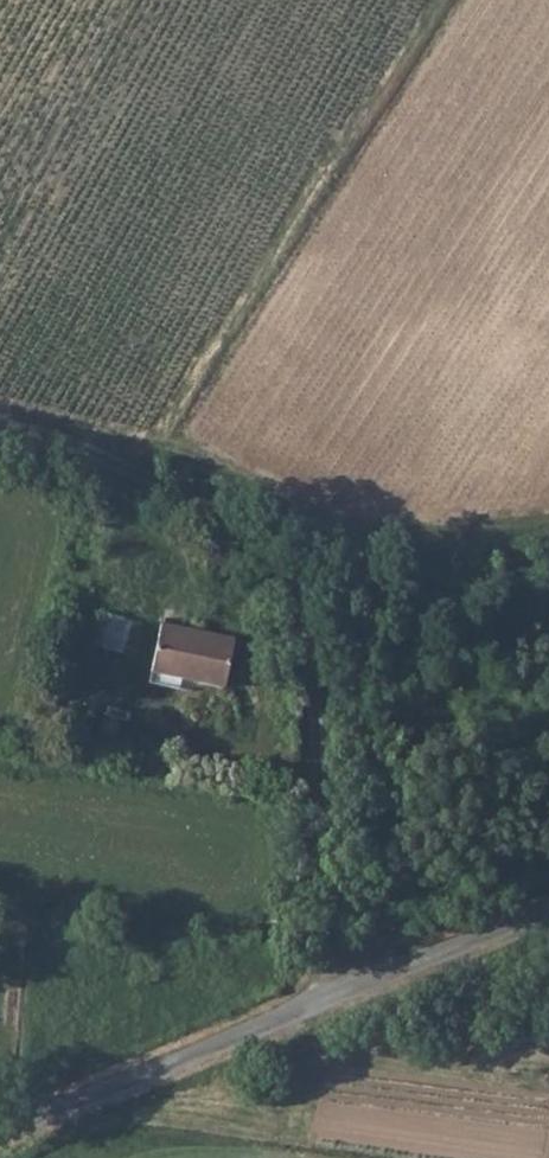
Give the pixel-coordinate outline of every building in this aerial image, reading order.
[(102,613),(91,646),(117,655),(129,622),(102,613)] [(239,638),(167,622),(155,670),(187,677),(229,686),(239,638)]
